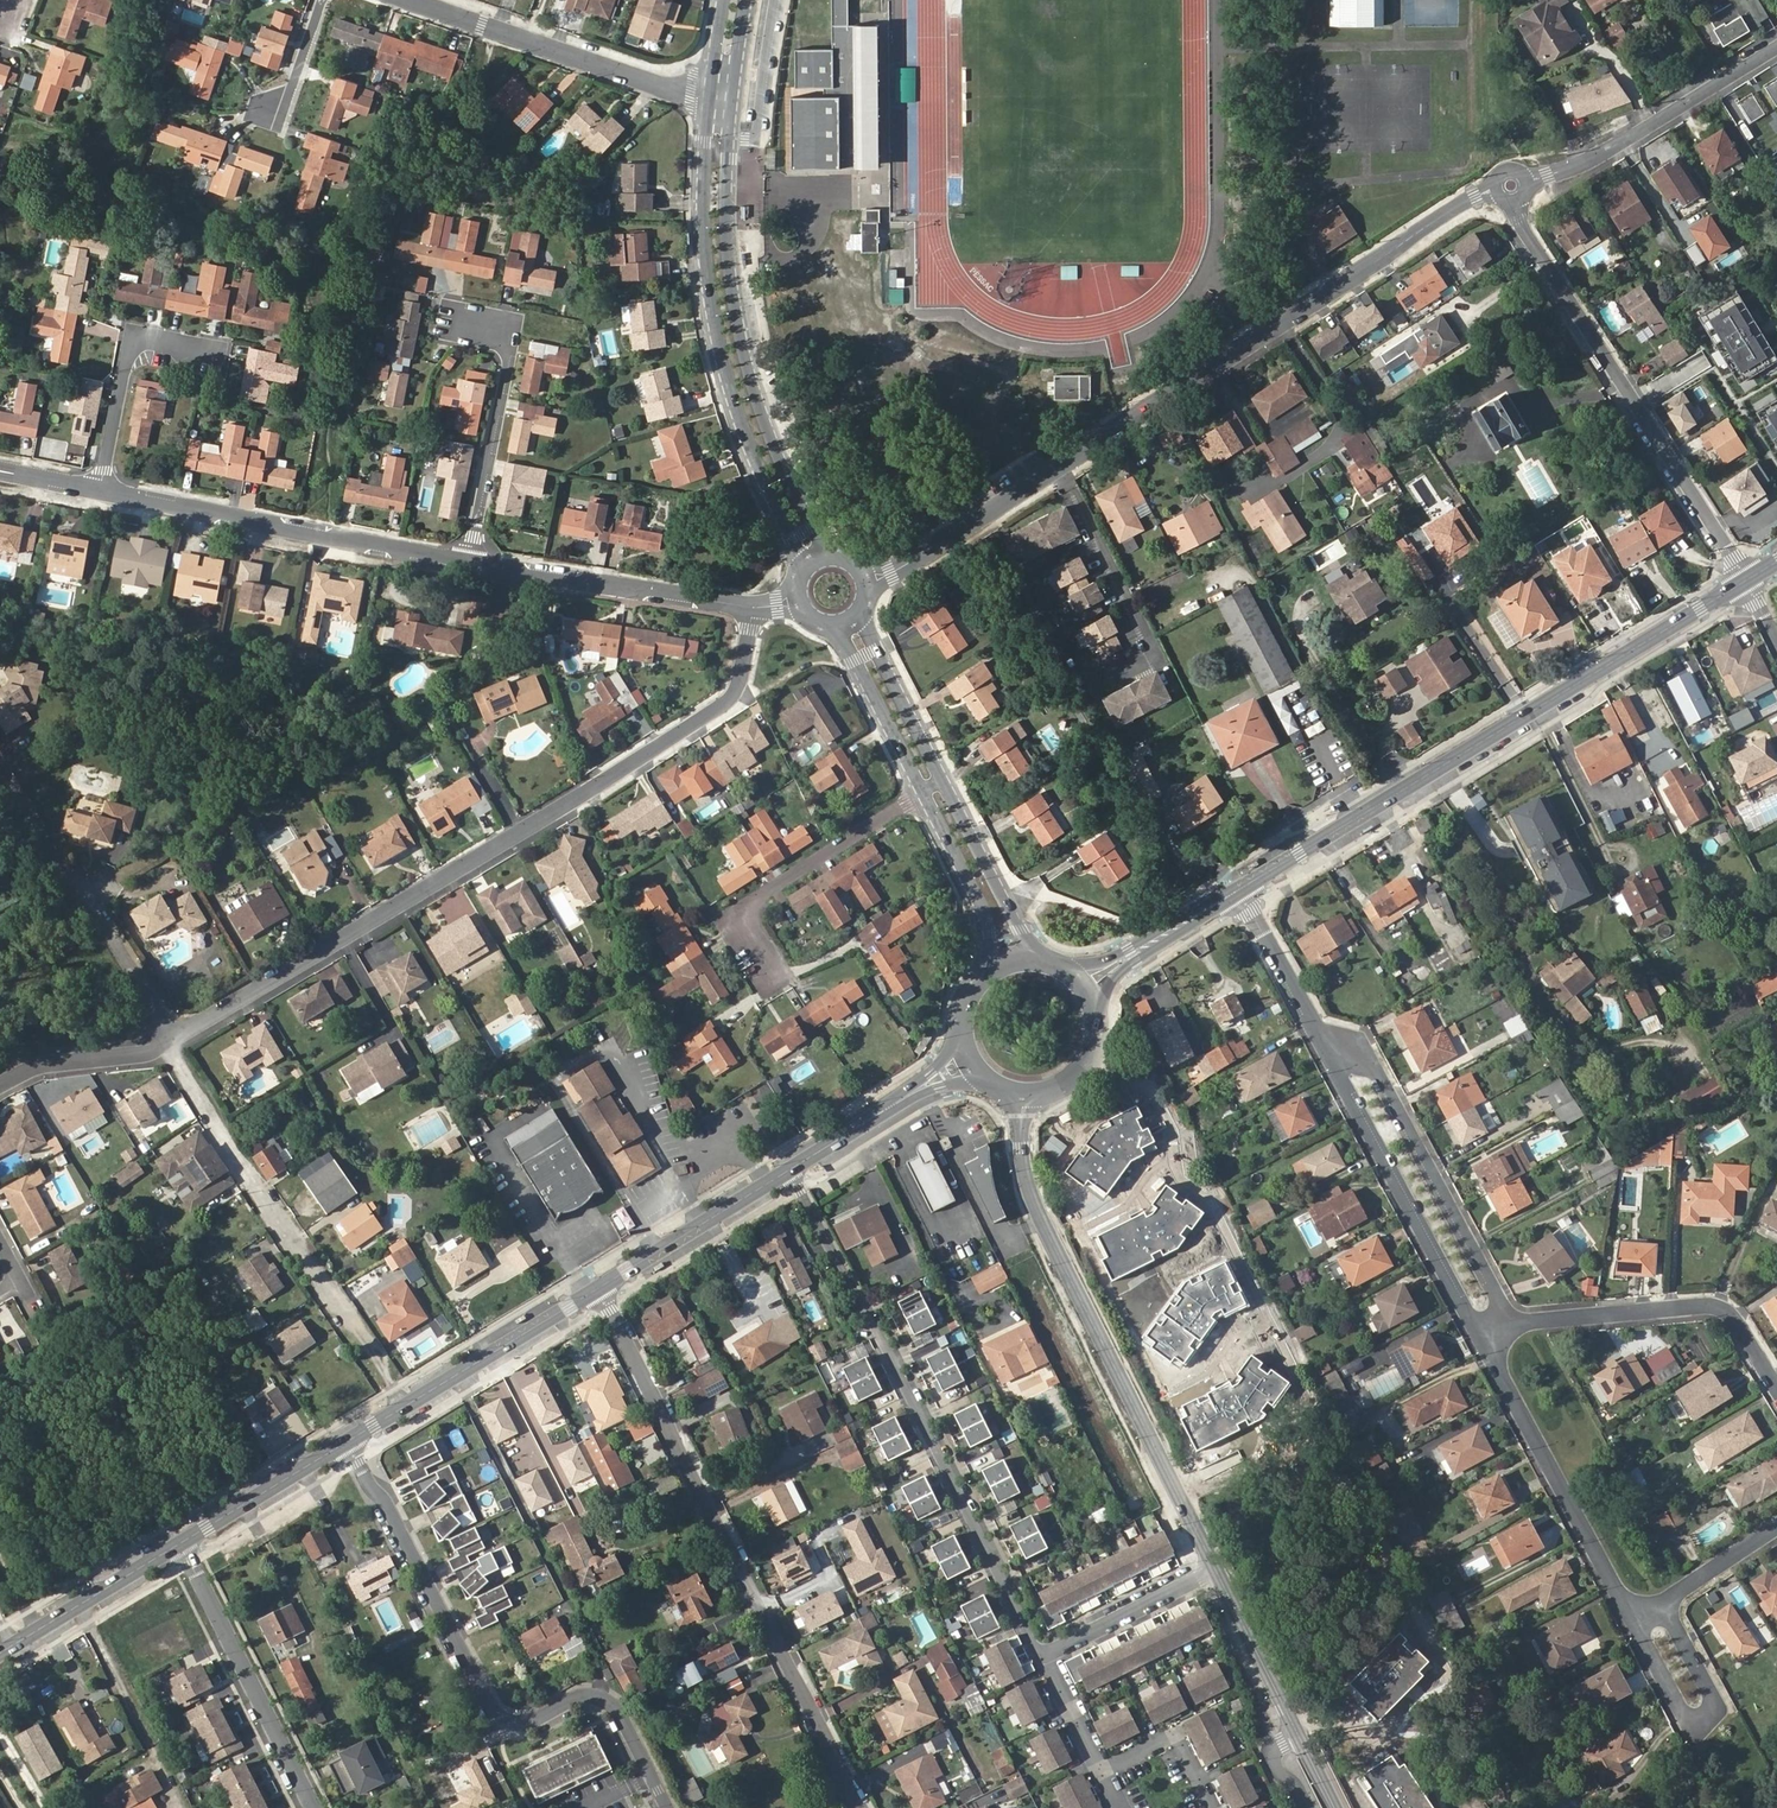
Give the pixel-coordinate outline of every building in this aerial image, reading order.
[(77,4),(69,2),(59,34),(74,39),(81,16),(104,24),(109,10),(86,2),(87,0),(79,0),(77,4)] [(565,8),(574,11),(576,7),(608,18),(615,0),(568,0),(565,8)] [(671,0),(642,0),(630,32),(656,42),(664,19),(670,3),(671,0)] [(832,24),(848,24),(847,0),(831,0),(832,24)] [(1328,23),(1382,24),(1382,0),(1328,0),(1328,23)] [(1547,1),(1551,8),(1524,24),(1537,44),(1541,42),(1550,57),(1563,49),(1560,44),(1578,33),(1560,4),(1566,0),(1546,0),(1547,1)] [(1597,9),(1612,0),(1591,0),(1597,9)] [(1709,15),(1725,40),(1734,35),(1735,38),(1747,31),(1745,27),(1748,25),(1751,28),(1760,23),(1759,20),(1769,13),(1761,0),(1748,0),(1748,1),(1747,0),(1734,0),(1709,15)] [(1520,18),(1524,24),(1551,8),(1547,1),(1520,18)] [(679,7),(670,3),(664,19),(673,22),(679,7)] [(252,60),(276,69),(290,26),(288,26),(292,14),(278,9),(272,25),(264,22),(252,60)] [(179,25),(166,20),(162,30),(175,34),(179,25)] [(379,52),(384,36),(377,34),(375,41),(366,39),(369,31),(337,20),(333,34),(355,42),(347,66),(362,71),(370,49),(379,52)] [(1605,31),(1609,38),(1614,45),(1629,35),(1620,21),(1605,31)] [(832,49),(795,49),(796,88),(801,88),(801,97),(791,98),(793,169),(875,167),(873,24),(848,24),(832,24),(832,49)] [(1581,38),(1578,33),(1560,44),(1563,49),(1581,38)] [(229,43),(206,36),(203,44),(207,45),(223,51),(226,52),(229,43)] [(409,45),(384,36),(379,52),(375,64),(383,67),(384,65),(387,55),(395,57),(392,67),(408,72),(412,62),(440,72),(448,74),(455,52),(418,40),(415,47),(415,49),(409,47),(409,45)] [(243,43),(230,38),(229,43),(226,52),(238,56),(243,43)] [(175,40),(173,44),(194,52),(196,47),(175,40)] [(203,44),(198,42),(196,47),(194,52),(203,56),(207,45),(203,44)] [(1546,60),(1550,57),(1541,42),(1537,44),(1546,60)] [(223,51),(207,45),(203,56),(194,52),(173,44),(169,58),(185,64),(199,69),(194,84),(191,92),(206,98),(217,66),(209,63),(211,56),(220,59),(223,51)] [(76,53),(55,45),(40,89),(42,90),(37,107),(50,111),(59,84),(69,88),(75,71),(65,68),(68,59),(74,61),(76,53)] [(395,57),(387,55),(384,65),(392,67),(395,57)] [(217,66),(220,59),(211,56),(209,63),(217,66)] [(199,69),(185,64),(194,84),(199,69)] [(1612,75),(1565,90),(1575,122),(1633,103),(1612,75)] [(354,83),(337,78),(322,124),(336,129),(344,106),(366,113),(371,98),(351,92),(354,83)] [(1764,87),(1776,106),(1776,105),(1776,79),(1764,87)] [(550,108),(538,96),(531,103),(524,98),(527,94),(512,81),(497,96),(519,117),(518,117),(530,129),(550,108)] [(541,93),(538,96),(550,108),(553,105),(541,93)] [(1752,95),(1737,104),(1749,123),(1764,113),(1752,95)] [(622,130),(610,119),(602,128),(596,122),(599,119),(585,104),(569,121),(588,138),(580,146),(588,154),(594,146),(601,152),(622,130)] [(530,129),(518,117),(516,120),(528,131),(530,129)] [(612,117),(610,119),(622,130),(624,127),(612,117)] [(220,158),(225,142),(182,128),(182,130),(163,124),(159,137),(187,147),(184,157),(200,162),(203,152),(220,158)] [(1696,145),(1714,173),(1730,162),(1739,157),(1722,129),(1720,130),(1718,127),(1715,125),(1713,125),(1710,127),(1709,130),(1709,131),(1710,133),(1711,136),(1696,145)] [(897,130),(897,154),(913,154),(913,130),(897,130)] [(335,141),(318,136),(303,179),(306,179),(300,197),(314,202),(323,174),(333,177),(339,161),(329,157),(335,141)] [(233,145),(225,142),(220,158),(229,160),(219,191),(234,196),(245,165),(267,173),(272,158),(241,147),(238,155),(231,152),(233,145)] [(1675,159),(1653,172),(1675,208),(1696,195),(1675,162),(1677,161),(1675,159)] [(1720,182),(1736,173),(1730,162),(1714,173),(1720,182)] [(650,210),(651,194),(640,193),(640,184),(645,184),(646,165),(624,164),(624,193),(621,193),(621,209),(650,210)] [(1627,183),(1602,197),(1623,232),(1648,217),(1642,208),(1637,212),(1627,195),(1633,192),(1627,183)] [(1642,208),(1633,192),(1627,195),(1637,212),(1642,208)] [(1561,215),(1549,223),(1565,249),(1596,229),(1579,204),(1565,213),(1566,215),(1562,217),(1561,215)] [(881,210),(867,210),(868,222),(860,222),(860,253),(880,253),(880,239),(878,238),(880,235),(880,222),(882,222),(881,210)] [(1347,225),(1354,234),(1370,225),(1361,211),(1345,222),(1347,224),(1347,225)] [(1707,260),(1730,246),(1709,212),(1687,226),(1707,260)] [(1325,215),(1318,219),(1326,232),(1333,228),(1325,215)] [(1326,232),(1318,219),(1298,232),(1315,259),(1354,234),(1347,225),(1347,224),(1341,228),(1338,225),(1333,228),(1326,232)] [(436,265),(443,266),(447,251),(438,249),(442,226),(427,222),(422,246),(398,241),(394,257),(428,263),(429,255),(438,257),(436,265)] [(447,251),(443,266),(451,267),(453,260),(461,261),(460,269),(493,276),(496,261),(472,256),(476,233),(461,230),(458,245),(448,244),(447,251)] [(642,254),(647,253),(645,234),(609,236),(611,266),(623,265),(625,280),(655,277),(654,262),(648,262),(643,262),(642,254)] [(1457,244),(1456,248),(1468,267),(1473,268),(1489,257),(1486,253),(1493,249),(1493,246),(1486,236),(1484,235),(1477,240),(1473,234),(1457,244)] [(72,247),(86,250),(87,246),(92,247),(92,251),(101,253),(112,255),(114,244),(74,236),(72,247)] [(508,256),(504,278),(510,279),(512,272),(521,273),(519,281),(553,287),(555,273),(531,268),(536,245),(520,242),(517,257),(508,256)] [(1695,243),(1684,248),(1694,265),(1704,259),(1695,243)] [(57,310),(76,314),(79,302),(81,289),(83,281),(87,258),(85,258),(86,250),(72,247),(66,276),(57,274),(53,291),(63,293),(61,302),(55,300),(54,309),(57,310)] [(115,297),(149,304),(150,296),(158,297),(159,289),(166,257),(152,254),(145,287),(118,282),(115,297)] [(182,256),(175,255),(173,264),(180,265),(182,256)] [(1623,273),(1631,268),(1625,257),(1616,262),(1623,273)] [(1413,291),(1401,298),(1407,307),(1414,302),(1417,308),(1429,301),(1427,297),(1436,291),(1445,285),(1431,263),(1412,275),(1417,283),(1410,287),(1413,291)] [(198,290),(204,291),(209,267),(204,265),(198,290)] [(1682,274),(1694,282),(1699,274),(1688,266),(1682,274)] [(216,318),(225,319),(227,304),(217,302),(222,281),(224,270),(209,267),(204,291),(202,298),(180,294),(177,309),(209,316),(211,308),(218,309),(216,318)] [(227,304),(225,319),(233,321),(235,313),(243,315),(241,323),(266,327),(269,311),(255,308),(262,277),(246,273),(244,285),(239,306),(227,304)] [(1015,296),(1017,282),(1008,280),(1006,295),(1015,296)] [(227,304),(232,283),(222,281),(217,302),(227,304)] [(244,285),(232,283),(227,304),(239,306),(244,285)] [(1410,287),(1399,295),(1401,298),(1413,291),(1410,287)] [(1639,306),(1646,317),(1656,334),(1667,327),(1641,287),(1621,300),(1629,312),(1631,311),(1639,306)] [(149,304),(164,307),(168,291),(159,289),(158,297),(150,296),(149,304)] [(1696,313),(1739,382),(1776,359),(1776,358),(1735,289),(1696,313)] [(168,291),(164,307),(177,309),(180,294),(168,291)] [(1439,294),(1436,291),(1427,297),(1429,301),(1439,294)] [(45,300),(31,297),(30,304),(44,307),(45,300)] [(393,354),(411,357),(421,310),(417,309),(419,300),(404,297),(401,313),(393,311),(385,352),(393,354)] [(1360,303),(1345,313),(1357,332),(1372,322),(1371,321),(1381,315),(1372,301),(1364,306),(1362,304),(1360,303)] [(79,302),(76,314),(86,315),(88,304),(79,302)] [(272,312),(269,311),(266,327),(264,335),(272,336),(273,333),(285,335),(291,306),(275,302),(272,312)] [(664,345),(662,329),(651,331),(651,322),(655,321),(653,302),(631,304),(635,332),(633,332),(636,349),(664,345)] [(1407,307),(1410,313),(1417,308),(1414,302),(1407,307)] [(1638,323),(1646,317),(1639,306),(1631,311),(1638,323)] [(209,316),(216,318),(218,309),(211,308),(209,316)] [(75,322),(76,314),(57,310),(55,321),(38,317),(35,332),(55,336),(51,359),(67,362),(73,330),(64,328),(66,320),(75,322)] [(235,313),(233,321),(241,323),(243,315),(235,313)] [(1404,314),(1393,317),(1395,328),(1407,326),(1404,314)] [(1415,354),(1422,365),(1458,342),(1441,315),(1381,354),(1386,362),(1405,350),(1410,357),(1415,354)] [(73,330),(75,322),(66,320),(64,328),(73,330)] [(1327,328),(1311,339),(1323,357),(1339,347),(1338,346),(1348,340),(1339,326),(1331,332),(1329,329),(1327,328)] [(283,344),(269,341),(268,349),(282,352),(283,344)] [(537,359),(528,357),(522,390),(537,393),(541,370),(565,375),(568,359),(558,357),(560,346),(531,341),(530,349),(539,351),(537,359)] [(1678,344),(1665,351),(1670,359),(1683,351),(1678,344)] [(276,353),(251,349),(249,356),(257,357),(255,366),(248,364),(241,396),(257,399),(261,376),(264,377),(295,383),(298,368),(274,364),(276,353)] [(530,349),(528,357),(537,359),(539,351),(530,349)] [(410,365),(411,357),(393,354),(390,363),(371,359),(368,374),(391,379),(387,404),(401,406),(408,374),(400,372),(402,363),(410,365)] [(448,354),(441,365),(448,370),(455,360),(448,354)] [(257,357),(249,356),(248,364),(255,366),(257,357)] [(1505,359),(1489,368),(1496,381),(1512,371),(1505,359)] [(665,370),(644,375),(652,402),(646,403),(649,412),(650,412),(652,411),(655,418),(683,411),(679,395),(668,398),(665,389),(670,388),(665,370)] [(1055,374),(1055,398),(1090,398),(1090,373),(1055,374)] [(1277,389),(1256,402),(1267,420),(1306,395),(1292,373),(1274,384),(1277,389)] [(264,377),(261,376),(257,399),(265,401),(269,382),(264,377)] [(93,426),(102,381),(80,377),(79,385),(82,386),(79,404),(71,402),(69,415),(76,417),(73,434),(88,437),(91,425),(93,426)] [(440,402),(464,407),(459,430),(475,434),(485,385),(458,379),(456,390),(442,388),(440,402)] [(145,381),(135,425),(138,426),(134,444),(149,447),(155,419),(165,421),(173,386),(145,381)] [(35,436),(36,436),(41,414),(31,412),(36,386),(20,383),(13,416),(0,413),(0,429),(20,433),(22,425),(30,426),(29,435),(35,436)] [(1253,397),(1256,402),(1277,389),(1274,384),(1253,397)] [(1684,389),(1661,403),(1680,433),(1697,423),(1691,413),(1697,410),(1684,389)] [(683,393),(679,395),(683,411),(687,410),(683,393)] [(1711,395),(1695,405),(1709,425),(1724,414),(1711,395)] [(1505,396),(1476,414),(1496,447),(1526,428),(1505,396)] [(1755,409),(1776,445),(1776,396),(1755,409)] [(547,407),(520,401),(518,409),(526,410),(524,419),(516,417),(510,450),(524,453),(529,429),(553,434),(556,419),(545,417),(547,407)] [(526,410),(518,409),(516,417),(524,419),(526,410)] [(1209,437),(1207,435),(1197,441),(1212,464),(1240,447),(1243,451),(1253,446),(1232,412),(1223,418),(1226,423),(1213,431),(1215,433),(1209,437)] [(1286,434),(1294,448),(1311,437),(1318,433),(1311,419),(1286,434)] [(1744,449),(1733,431),(1731,432),(1725,424),(1709,434),(1726,461),(1744,449)] [(20,433),(29,435),(30,426),(22,425),(20,433)] [(186,466),(244,477),(245,475),(248,460),(250,451),(239,449),(243,428),(228,425),(222,457),(199,452),(201,442),(192,440),(186,466)] [(612,428),(616,438),(624,436),(621,425),(612,428)] [(1378,452),(1386,447),(1373,425),(1365,430),(1378,452)] [(1526,428),(1496,447),(1493,448),(1497,453),(1531,431),(1528,426),(1526,428)] [(1184,440),(1177,428),(1159,436),(1165,449),(1184,440)] [(1392,476),(1360,428),(1342,439),(1363,470),(1352,477),(1363,494),(1392,476)] [(248,460),(245,475),(253,477),(254,471),(262,473),(261,480),(293,486),(296,471),(273,467),(279,435),(263,432),(258,461),(248,460)] [(705,476),(700,460),(694,462),(688,464),(686,456),(691,454),(684,435),(664,442),(673,469),(671,469),(677,485),(705,476)] [(1267,446),(1274,459),(1290,450),(1282,437),(1267,446)] [(464,489),(473,445),(452,441),(450,447),(455,448),(453,459),(443,457),(440,473),(450,475),(442,515),(456,517),(461,489),(464,489)] [(1267,446),(1265,443),(1257,448),(1266,465),(1270,462),(1274,459),(1267,446)] [(1274,459),(1270,462),(1278,476),(1298,463),(1290,450),(1274,459)] [(396,507),(405,509),(408,494),(398,492),(404,461),(389,457),(382,489),(359,485),(356,499),(388,505),(390,498),(398,500),(396,507)] [(546,469),(508,462),(506,469),(513,471),(511,480),(504,479),(498,511),(512,514),(516,491),(525,492),(540,495),(546,469)] [(1747,466),(1719,485),(1736,510),(1763,491),(1747,466)] [(513,471),(506,469),(504,479),(511,480),(513,471)] [(677,485),(671,469),(668,470),(673,486),(677,485)] [(1317,475),(1314,469),(1309,473),(1311,478),(1317,475)] [(1332,480),(1325,470),(1317,475),(1311,478),(1318,488),(1332,480)] [(1123,485),(1099,497),(1107,515),(1106,518),(1104,519),(1105,522),(1107,521),(1117,540),(1139,528),(1128,507),(1133,504),(1123,485)] [(520,516),(525,492),(516,491),(512,514),(520,516)] [(1303,535),(1276,492),(1244,513),(1253,528),(1261,523),(1279,550),(1303,535)] [(602,539),(610,540),(613,524),(603,523),(607,499),(591,496),(587,519),(564,515),(560,531),(594,537),(595,529),(604,531),(602,539)] [(1107,515),(1099,497),(1096,499),(1106,518),(1107,515)] [(1133,507),(1139,517),(1150,510),(1143,500),(1133,507)] [(613,524),(610,540),(619,542),(620,534),(628,536),(627,544),(659,550),(661,534),(638,530),(642,507),(627,503),(622,526),(613,524)] [(1664,503),(1639,518),(1657,546),(1668,539),(1665,535),(1679,527),(1664,503)] [(1030,523),(1014,531),(1015,534),(1024,550),(1027,557),(1032,555),(1040,550),(1065,538),(1074,533),(1078,531),(1065,505),(1049,513),(1052,520),(1046,523),(1046,522),(1039,526),(1040,527),(1034,530),(1030,523)] [(1202,505),(1192,511),(1194,514),(1176,524),(1174,520),(1164,525),(1178,553),(1209,536),(1205,528),(1212,524),(1202,505)] [(1456,506),(1421,527),(1451,575),(1485,553),(1456,506)] [(1194,514),(1192,511),(1174,520),(1176,524),(1194,514)] [(1049,512),(1030,522),(1030,523),(1034,530),(1040,527),(1039,526),(1046,522),(1046,523),(1052,520),(1049,513),(1049,512)] [(9,526),(8,530),(2,529),(3,525),(0,524),(0,552),(16,556),(17,554),(30,556),(35,533),(21,530),(21,529),(9,526)] [(1216,533),(1212,524),(1205,528),(1209,536),(1216,533)] [(1610,537),(1625,563),(1654,547),(1643,528),(1636,532),(1632,525),(1610,537)] [(594,537),(602,539),(604,531),(595,529),(594,537)] [(620,534),(619,542),(627,544),(628,536),(620,534)] [(1015,534),(1009,537),(1018,553),(1024,550),(1015,534)] [(90,543),(78,540),(77,545),(68,543),(69,538),(55,535),(50,565),(67,568),(65,576),(83,580),(90,543)] [(1120,542),(1125,553),(1138,547),(1133,536),(1120,542)] [(1009,537),(1005,539),(1013,555),(1018,553),(1009,537)] [(132,545),(151,549),(153,549),(154,544),(132,540),(131,545),(132,545)] [(1309,554),(1316,569),(1346,555),(1339,540),(1309,554)] [(153,549),(151,549),(149,559),(131,554),(132,545),(131,545),(119,543),(113,574),(126,577),(125,583),(146,587),(147,582),(160,584),(162,574),(158,574),(161,562),(165,563),(167,552),(153,549)] [(149,559),(151,549),(132,545),(131,554),(149,559)] [(1555,558),(1577,594),(1586,588),(1587,590),(1589,592),(1592,592),(1594,591),(1596,589),(1596,588),(1596,586),(1595,583),(1603,578),(1600,573),(1604,570),(1590,547),(1577,555),(1573,547),(1555,558)] [(196,557),(184,555),(177,591),(193,595),(197,592),(206,594),(207,597),(216,599),(223,563),(207,560),(205,569),(197,568),(195,569),(193,567),(196,557)] [(1077,555),(1053,567),(1061,584),(1066,582),(1070,592),(1088,583),(1083,573),(1086,572),(1077,555)] [(245,586),(240,608),(282,617),(287,591),(263,585),(262,588),(257,587),(261,567),(242,563),(238,584),(245,586)] [(1350,581),(1346,575),(1327,586),(1337,602),(1339,601),(1352,621),(1374,608),(1372,602),(1382,596),(1372,579),(1370,580),(1365,572),(1350,581)] [(330,576),(315,573),(301,642),(315,645),(322,610),(342,614),(341,621),(356,623),(364,583),(349,579),(348,584),(329,580),(330,576)] [(1070,592),(1069,592),(1078,610),(1079,609),(1084,618),(1101,609),(1097,600),(1102,597),(1093,580),(1088,583),(1070,592)] [(1525,639),(1555,620),(1532,583),(1523,588),(1521,584),(1499,598),(1525,639)] [(42,585),(41,603),(70,606),(72,588),(42,585)] [(1246,589),(1217,604),(1267,696),(1296,680),(1246,589)] [(941,590),(908,612),(916,623),(918,621),(928,635),(932,632),(936,629),(941,636),(937,639),(948,656),(966,643),(950,619),(954,616),(946,603),(948,602),(941,590)] [(448,629),(434,626),(416,622),(412,621),(414,612),(399,608),(395,624),(385,622),(381,637),(402,641),(403,637),(420,641),(419,645),(443,650),(448,629)] [(469,611),(466,623),(487,627),(490,615),(469,611)] [(1115,630),(1107,613),(1083,626),(1091,643),(1095,640),(1100,650),(1118,641),(1113,631),(1115,630)] [(522,616),(520,627),(532,629),(533,618),(522,616)] [(918,621),(916,623),(925,637),(928,635),(918,621)] [(567,623),(564,639),(584,642),(583,649),(600,652),(599,656),(617,658),(618,649),(622,629),(576,622),(576,624),(567,623)] [(460,632),(448,629),(443,650),(455,652),(460,632)] [(666,635),(622,629),(618,649),(627,651),(627,647),(636,649),(635,658),(651,661),(653,651),(682,655),(684,641),(666,638),(666,635)] [(941,636),(936,629),(932,632),(937,639),(941,636)] [(1736,635),(1707,648),(1724,683),(1733,680),(1741,698),(1775,681),(1756,646),(1743,652),(1736,635)] [(403,637),(402,641),(419,645),(420,641),(403,637)] [(554,637),(544,637),(546,653),(555,652),(554,637)] [(1447,639),(1408,663),(1416,674),(1426,668),(1432,677),(1421,683),(1430,698),(1442,691),(1439,686),(1444,683),(1447,688),(1469,675),(1461,661),(1448,669),(1442,658),(1454,651),(1447,639)] [(1118,641),(1100,650),(1103,656),(1121,647),(1118,641)] [(583,649),(581,658),(598,661),(599,656),(600,652),(583,649)] [(34,668),(41,680),(45,671),(37,668),(39,663),(18,658),(16,664),(34,668)] [(615,671),(617,660),(606,658),(604,670),(615,671)] [(23,710),(19,703),(25,699),(33,701),(38,691),(43,688),(40,681),(41,680),(34,668),(16,664),(8,662),(6,669),(11,677),(10,682),(2,687),(0,684),(0,718),(6,728),(17,722),(14,716),(23,710)] [(974,667),(983,680),(986,678),(977,665),(974,667)] [(950,683),(959,696),(964,693),(968,690),(972,698),(969,700),(980,717),(998,705),(981,681),(983,680),(974,667),(950,683)] [(1395,670),(1378,681),(1387,697),(1405,686),(1395,670)] [(1121,688),(1104,696),(1117,722),(1122,720),(1131,715),(1156,703),(1164,699),(1169,696),(1156,671),(1140,679),(1143,686),(1137,689),(1137,687),(1130,691),(1130,692),(1124,695),(1121,688)] [(1690,672),(1667,683),(1689,727),(1712,716),(1690,672)] [(515,701),(518,708),(520,713),(546,702),(536,678),(508,689),(505,683),(474,696),(485,721),(495,718),(492,710),(515,701)] [(1139,678),(1121,687),(1121,688),(1124,695),(1130,692),(1130,691),(1137,687),(1137,689),(1143,686),(1140,679),(1139,678)] [(577,727),(591,748),(603,741),(598,732),(639,706),(631,693),(623,698),(610,679),(597,686),(610,706),(605,709),(601,702),(584,714),(588,720),(577,727)] [(956,698),(959,696),(950,683),(947,685),(956,698)] [(814,693),(780,714),(786,723),(794,735),(814,723),(827,743),(840,735),(822,707),(815,711),(812,707),(819,702),(814,693)] [(495,718),(518,708),(515,701),(492,710),(495,718)] [(1255,703),(1242,710),(1245,716),(1258,710),(1255,703)] [(1610,707),(1603,710),(1608,720),(1615,716),(1610,707)] [(1632,708),(1617,716),(1628,738),(1643,729),(1632,708)] [(636,709),(628,715),(642,734),(650,728),(636,709)] [(27,716),(23,710),(14,716),(17,722),(27,716)] [(1245,716),(1242,710),(1216,723),(1237,764),(1276,744),(1258,710),(1245,716)] [(1603,710),(1600,711),(1614,738),(1615,737),(1615,738),(1623,733),(1615,716),(1608,720),(1603,710)] [(741,739),(713,758),(724,776),(732,772),(729,768),(737,764),(741,770),(756,761),(752,754),(768,743),(752,719),(735,730),(741,739)] [(1411,724),(1398,732),(1409,749),(1422,741),(1411,724)] [(1006,728),(1015,742),(1018,740),(1008,726),(1006,728)] [(981,744),(991,758),(995,755),(1000,752),(1004,759),(1000,762),(1011,779),(1029,766),(1014,743),(1015,742),(1006,728),(981,744)] [(1591,784),(1629,763),(1615,738),(1615,737),(1614,738),(1599,746),(1578,757),(1577,758),(1591,784)] [(1730,760),(1742,782),(1776,764),(1764,739),(1752,745),(1754,748),(1730,760)] [(1599,746),(1596,740),(1576,752),(1578,757),(1599,746)] [(988,760),(991,758),(981,744),(978,746),(988,760)] [(844,755),(840,748),(820,761),(825,770),(812,778),(820,791),(840,778),(854,799),(867,791),(849,763),(841,768),(837,761),(844,755)] [(1124,765),(1143,801),(1160,793),(1141,756),(1124,765)] [(724,776),(713,758),(674,782),(675,784),(667,789),(675,802),(693,792),(698,798),(711,789),(707,782),(714,778),(716,781),(724,776)] [(1742,782),(1748,794),(1776,779),(1776,764),(1742,782)] [(1201,768),(1184,778),(1197,798),(1173,812),(1184,831),(1213,814),(1207,805),(1219,798),(1201,768)] [(1677,769),(1665,775),(1671,786),(1683,780),(1677,769)] [(1702,784),(1696,772),(1691,775),(1698,786),(1702,784)] [(1671,786),(1664,790),(1685,827),(1706,815),(1692,790),(1698,786),(1691,775),(1671,786)] [(439,827),(442,834),(453,828),(449,819),(479,802),(467,780),(421,806),(433,827),(439,827)] [(1039,793),(1047,806),(1050,804),(1042,791),(1039,793)] [(668,812),(656,793),(618,818),(619,820),(611,825),(620,837),(636,827),(641,834),(656,824),(652,817),(659,813),(661,816),(668,812)] [(1014,809),(1023,822),(1028,819),(1032,816),(1037,823),(1033,826),(1044,843),(1062,831),(1046,807),(1047,806),(1039,793),(1014,809)] [(1470,799),(1477,811),(1486,805),(1479,794),(1470,799)] [(1639,795),(1631,799),(1641,816),(1648,812),(1639,795)] [(112,843),(118,826),(120,822),(135,827),(141,808),(112,799),(106,815),(98,813),(97,816),(72,808),(65,828),(91,836),(92,834),(97,836),(96,838),(112,843)] [(1540,800),(1510,815),(1559,914),(1592,898),(1569,851),(1557,857),(1551,845),(1560,840),(1540,800)] [(1020,824),(1023,822),(1014,809),(1011,811),(1020,824)] [(374,867),(415,844),(398,814),(389,820),(395,830),(363,849),(374,867)] [(676,825),(684,840),(696,833),(688,818),(676,825)] [(1414,824),(1421,834),(1431,828),(1425,818),(1414,824)] [(1661,818),(1644,827),(1651,840),(1668,832),(1661,818)] [(759,850),(770,867),(776,862),(771,855),(779,849),(784,857),(812,839),(804,825),(783,839),(770,819),(748,833),(759,850)] [(120,822),(118,826),(133,832),(135,827),(120,822)] [(1740,846),(1747,842),(1737,825),(1731,829),(1740,846)] [(438,836),(442,834),(439,827),(433,827),(438,836)] [(1105,831),(1113,844),(1116,842),(1108,829),(1105,831)] [(285,852),(305,886),(328,872),(323,863),(318,854),(322,851),(323,851),(326,848),(316,830),(300,840),(301,842),(285,852)] [(1079,848),(1088,861),(1098,855),(1102,862),(1099,865),(1110,882),(1128,870),(1112,845),(1113,844),(1105,831),(1079,848)] [(566,837),(563,846),(564,848),(566,850),(560,854),(558,852),(539,863),(552,886),(566,877),(577,896),(582,898),(596,890),(597,885),(592,877),(593,876),(581,855),(585,841),(568,836),(566,837)] [(763,871),(770,867),(759,850),(751,855),(740,839),(728,848),(740,867),(719,879),(728,894),(756,875),(752,868),(758,863),(763,871)] [(838,867),(832,872),(844,891),(852,886),(867,909),(879,900),(861,872),(882,859),(873,845),(845,863),(850,871),(843,875),(838,867)] [(1085,863),(1088,861),(1079,848),(1077,850),(1085,863)] [(771,855),(776,862),(784,857),(779,849),(771,855)] [(327,860),(323,851),(322,851),(318,854),(323,863),(327,860)] [(1741,881),(1747,870),(1737,864),(1731,875),(1741,881)] [(328,872),(305,886),(316,891),(325,886),(328,872)] [(844,891),(832,872),(825,876),(829,884),(822,888),(817,881),(790,899),(798,912),(818,899),(837,928),(850,920),(835,897),(844,891)] [(1626,881),(1630,889),(1640,885),(1636,876),(1626,881)] [(1393,884),(1386,889),(1398,908),(1401,914),(1412,907),(1408,901),(1415,897),(1405,880),(1394,886),(1393,884)] [(500,898),(498,896),(493,887),(479,895),(492,916),(496,914),(507,934),(521,926),(509,906),(519,900),(527,913),(521,916),(528,928),(546,918),(524,881),(503,893),(505,896),(500,898)] [(1640,885),(1630,889),(1622,893),(1637,922),(1642,920),(1646,926),(1660,919),(1657,912),(1662,910),(1647,881),(1640,885)] [(280,916),(288,911),(273,883),(264,888),(267,895),(232,915),(243,936),(268,922),(270,925),(281,919),(280,916)] [(1421,890),(1433,910),(1443,904),(1431,884),(1421,890)] [(688,961),(701,952),(677,915),(675,917),(665,901),(668,899),(660,887),(637,902),(645,914),(654,909),(669,932),(660,937),(670,953),(679,947),(688,961)] [(1398,908),(1386,889),(1377,893),(1379,896),(1369,902),(1371,905),(1380,918),(1398,908)] [(596,890),(582,898),(586,904),(599,896),(596,890)] [(195,921),(198,928),(209,922),(191,894),(175,903),(176,906),(171,909),(162,894),(132,911),(147,938),(175,922),(190,914),(193,919),(198,916),(198,919),(195,921)] [(1619,894),(1610,899),(1622,918),(1630,913),(1619,894)] [(1419,903),(1415,897),(1408,901),(1412,907),(1419,903)] [(1380,918),(1371,905),(1363,910),(1377,932),(1402,915),(1401,914),(1398,908),(1380,918)] [(882,927),(877,919),(866,926),(858,931),(862,938),(870,934),(874,940),(866,945),(884,972),(896,964),(884,945),(921,921),(912,908),(882,927)] [(190,933),(198,928),(195,921),(198,919),(198,916),(193,919),(190,914),(175,922),(190,933)] [(1340,917),(1301,940),(1309,954),(1316,950),(1320,956),(1336,946),(1352,937),(1340,917)] [(436,938),(430,942),(448,973),(463,965),(459,959),(480,947),(463,919),(442,931),(447,939),(439,944),(436,938)] [(268,922),(243,936),(246,939),(270,925),(268,922)] [(1443,937),(1453,958),(1472,949),(1463,928),(1443,937)] [(444,934),(436,938),(439,944),(447,939),(444,934)] [(568,940),(557,946),(568,965),(579,959),(579,958),(568,940)] [(1316,950),(1309,954),(1318,969),(1341,954),(1336,946),(1320,956),(1316,950)] [(480,947),(459,959),(463,965),(483,953),(480,947)] [(590,952),(579,958),(579,959),(584,967),(595,961),(590,952)] [(707,961),(701,952),(688,961),(681,965),(687,974),(657,992),(666,1005),(702,983),(715,1003),(729,995),(711,967),(704,971),(700,965),(707,961)] [(388,963),(379,969),(391,990),(400,1005),(410,999),(406,993),(427,980),(412,953),(390,966),(388,963)] [(1574,955),(1565,962),(1584,986),(1593,979),(1574,955)] [(1544,979),(1563,1003),(1573,995),(1584,986),(1565,962),(1554,971),(1549,975),(1544,979)] [(1546,970),(1549,975),(1554,971),(1550,966),(1546,970)] [(391,990),(379,969),(368,975),(381,996),(391,990)] [(342,978),(325,987),(324,984),(292,1001),(304,1024),(325,1012),(335,1007),(336,1009),(354,999),(342,978)] [(1754,987),(1759,997),(1776,988),(1771,978),(1754,987)] [(844,983),(806,1008),(816,1023),(831,1014),(835,1020),(850,1011),(846,1004),(862,994),(854,981),(847,986),(844,983)] [(1624,992),(1637,1019),(1655,1011),(1643,984),(1624,992)] [(537,1011),(525,990),(509,1000),(517,1014),(526,1009),(529,1015),(537,1011)] [(391,995),(384,997),(388,1009),(395,1007),(391,995)] [(1213,1007),(1222,1024),(1223,1023),(1226,1028),(1234,1024),(1231,1019),(1244,1013),(1235,995),(1213,1007)] [(1573,995),(1563,1003),(1568,1009),(1578,1001),(1573,995)] [(1146,998),(1131,1006),(1137,1019),(1152,1012),(1146,998)] [(335,1007),(325,1012),(330,1021),(340,1016),(336,1009),(335,1007)] [(816,1023),(806,1008),(769,1032),(771,1035),(763,1040),(771,1052),(773,1051),(787,1041),(791,1048),(806,1039),(801,1033),(816,1023)] [(1394,1022),(1408,1047),(1440,1030),(1439,1029),(1432,1033),(1419,1008),(1394,1022)] [(1152,1024),(1168,1057),(1177,1052),(1174,1047),(1186,1041),(1172,1014),(1152,1024)] [(1511,1039),(1528,1029),(1520,1016),(1503,1025),(1511,1039)] [(714,1027),(710,1020),(686,1035),(692,1044),(674,1055),(682,1069),(711,1051),(724,1071),(737,1063),(719,1035),(712,1040),(707,1031),(714,1027)] [(266,1062),(267,1064),(282,1056),(263,1025),(254,1031),(256,1034),(247,1039),(240,1043),(224,1053),(228,1061),(227,1065),(231,1071),(235,1072),(238,1078),(250,1072),(266,1062)] [(1515,1047),(1534,1037),(1528,1029),(1511,1039),(1515,1047)] [(1440,1030),(1408,1047),(1421,1072),(1453,1054),(1440,1030)] [(360,1060),(343,1070),(356,1093),(379,1080),(383,1088),(405,1075),(403,1071),(414,1065),(400,1041),(389,1047),(388,1044),(365,1057),(360,1060)] [(791,1048),(787,1041),(773,1051),(778,1059),(792,1050),(791,1048)] [(1192,1054),(1186,1041),(1174,1047),(1177,1052),(1168,1057),(1172,1065),(1192,1054)] [(1217,1072),(1232,1064),(1223,1047),(1207,1055),(1217,1072)] [(1278,1069),(1282,1066),(1275,1055),(1233,1078),(1246,1101),(1284,1080),(1278,1069)] [(1174,1091),(1177,1097),(1194,1087),(1208,1078),(1215,1073),(1206,1056),(1199,1060),(1205,1072),(1174,1091)] [(625,1120),(609,1094),(616,1091),(600,1064),(573,1080),(589,1106),(582,1110),(628,1186),(655,1170),(637,1140),(625,1120)] [(1288,1078),(1282,1066),(1278,1069),(1284,1080),(1288,1078)] [(250,1072),(238,1078),(243,1085),(253,1078),(250,1072)] [(782,1080),(778,1074),(767,1081),(771,1087),(777,1083),(782,1080)] [(1714,1075),(1676,1097),(1689,1119),(1727,1097),(1714,1075)] [(1434,1093),(1448,1120),(1472,1107),(1458,1080),(1434,1093)] [(129,1109),(121,1114),(133,1132),(141,1127),(144,1133),(158,1123),(152,1114),(172,1103),(160,1082),(140,1094),(141,1096),(144,1101),(129,1109)] [(777,1083),(771,1087),(776,1094),(782,1091),(777,1083)] [(1177,1097),(1182,1107),(1200,1099),(1194,1087),(1177,1097)] [(1547,1100),(1553,1111),(1572,1101),(1566,1090),(1547,1100)] [(78,1101),(71,1105),(64,1109),(62,1105),(54,1110),(54,1111),(66,1133),(72,1135),(105,1114),(92,1093),(78,1101)] [(667,1104),(678,1121),(695,1109),(684,1093),(667,1104)] [(144,1101),(141,1096),(126,1104),(129,1109),(144,1101)] [(69,1101),(71,1105),(78,1101),(75,1097),(69,1101)] [(1268,1116),(1281,1142),(1314,1124),(1300,1099),(1268,1116)] [(1572,1101),(1553,1111),(1559,1124),(1580,1112),(1573,1100),(1572,1101)] [(1479,1103),(1472,1107),(1480,1121),(1487,1118),(1479,1103)] [(118,1109),(121,1114),(129,1109),(126,1104),(118,1109)] [(1101,1124),(1064,1173),(1083,1187),(1088,1181),(1107,1195),(1131,1162),(1145,1156),(1142,1150),(1156,1143),(1148,1128),(1143,1131),(1138,1121),(1144,1118),(1138,1105),(1101,1124)] [(1472,1107),(1448,1120),(1461,1145),(1495,1127),(1489,1117),(1487,1118),(1480,1121),(1472,1107)] [(7,1125),(5,1128),(2,1130),(0,1130),(0,1151),(15,1143),(17,1145),(28,1139),(34,1151),(46,1145),(25,1108),(16,1112),(19,1117),(7,1125)] [(554,1109),(505,1138),(512,1148),(560,1119),(554,1109)] [(437,1113),(403,1131),(413,1149),(447,1131),(437,1113)] [(631,1116),(625,1120),(637,1140),(643,1136),(631,1116)] [(590,1193),(592,1190),(604,1192),(560,1119),(512,1148),(556,1221),(559,1210),(565,1210),(570,1208),(572,1207),(573,1207),(577,1205),(578,1204),(580,1203),(582,1202),(586,1198),(587,1196),(588,1196),(590,1193)] [(1689,1123),(1688,1123),(1677,1130),(1675,1155),(1686,1156),(1689,1123)] [(1675,1155),(1677,1130),(1663,1139),(1661,1161),(1674,1163),(1675,1155)] [(940,1140),(948,1154),(955,1150),(948,1136),(940,1140)] [(155,1165),(166,1181),(180,1172),(194,1195),(181,1203),(189,1215),(231,1186),(197,1137),(155,1165)] [(450,1138),(442,1144),(447,1152),(455,1146),(450,1138)] [(23,1157),(34,1151),(28,1139),(17,1145),(18,1148),(23,1157)] [(257,1142),(247,1150),(252,1157),(263,1149),(257,1142)] [(18,1148),(17,1145),(15,1143),(0,1151),(0,1158),(18,1148)] [(907,1163),(932,1214),(956,1202),(929,1147),(927,1146),(926,1145),(924,1144),(920,1144),(917,1147),(917,1149),(917,1151),(917,1153),(919,1157),(907,1163)] [(1301,1162),(1312,1183),(1344,1166),(1333,1145),(1301,1162)] [(979,1159),(965,1166),(994,1225),(1007,1219),(1001,1206),(993,1183),(988,1146),(975,1152),(979,1159)] [(131,1147),(119,1153),(124,1163),(137,1158),(131,1147)] [(268,1148),(253,1159),(266,1180),(282,1169),(276,1160),(268,1148)] [(1472,1167),(1486,1194),(1489,1192),(1517,1178),(1522,1175),(1508,1149),(1472,1167)] [(285,1154),(276,1160),(282,1169),(291,1163),(285,1154)] [(323,1216),(355,1194),(332,1161),(300,1183),(323,1216)] [(1301,1162),(1295,1166),(1306,1186),(1312,1183),(1301,1162)] [(1587,1173),(1593,1183),(1613,1172),(1607,1162),(1587,1173)] [(677,1169),(680,1178),(690,1176),(687,1165),(677,1169)] [(130,1169),(112,1176),(117,1188),(135,1181),(130,1169)] [(1717,1169),(1715,1189),(1734,1192),(1730,1219),(1741,1221),(1748,1173),(1717,1169)] [(180,1172),(166,1181),(181,1203),(194,1195),(180,1172)] [(20,1197),(12,1201),(33,1241),(56,1228),(36,1189),(46,1182),(42,1174),(15,1188),(20,1197)] [(1517,1178),(1489,1192),(1499,1208),(1495,1210),(1500,1220),(1531,1203),(1517,1178)] [(1730,1219),(1734,1192),(1715,1189),(1687,1185),(1682,1222),(1695,1223),(1696,1215),(1730,1219)] [(1177,1195),(1166,1187),(1152,1205),(1158,1210),(1154,1215),(1147,1219),(1145,1215),(1099,1237),(1110,1259),(1105,1262),(1113,1279),(1152,1261),(1150,1255),(1161,1250),(1164,1256),(1178,1249),(1186,1239),(1181,1236),(1187,1228),(1192,1231),(1205,1214),(1186,1200),(1182,1206),(1173,1200),(1177,1195)] [(10,1202),(12,1201),(20,1197),(15,1188),(5,1193),(10,1202)] [(1351,1192),(1311,1214),(1320,1230),(1340,1219),(1345,1229),(1365,1218),(1351,1192)] [(1489,1192),(1486,1194),(1495,1210),(1499,1208),(1489,1192)] [(1763,1220),(1776,1230),(1776,1200),(1763,1220)] [(866,1250),(873,1265),(896,1253),(886,1234),(878,1238),(876,1235),(887,1230),(875,1207),(835,1227),(847,1250),(870,1238),(874,1246),(866,1250)] [(1253,1216),(1258,1226),(1274,1217),(1269,1207),(1253,1216)] [(341,1238),(348,1249),(378,1229),(364,1208),(343,1222),(349,1232),(341,1238)] [(1072,1235),(1085,1229),(1077,1212),(1063,1218),(1072,1235)] [(1345,1229),(1340,1219),(1320,1230),(1325,1240),(1345,1229)] [(779,1220),(757,1228),(763,1241),(754,1244),(763,1266),(775,1261),(789,1294),(811,1284),(799,1255),(792,1258),(783,1237),(786,1235),(779,1220)] [(434,1243),(427,1232),(421,1236),(427,1247),(434,1243)] [(1249,1239),(1257,1256),(1266,1252),(1259,1235),(1249,1239)] [(1548,1281),(1571,1264),(1550,1236),(1535,1247),(1542,1257),(1534,1262),(1548,1281)] [(1339,1260),(1327,1266),(1337,1285),(1349,1279),(1353,1285),(1385,1268),(1377,1252),(1382,1249),(1377,1239),(1339,1260)] [(483,1264),(468,1240),(435,1260),(451,1287),(471,1274),(470,1272),(483,1264)] [(537,1260),(526,1242),(506,1255),(517,1273),(537,1260)] [(1656,1246),(1652,1246),(1615,1243),(1612,1273),(1652,1275),(1656,1246)] [(412,1257),(405,1245),(390,1255),(397,1266),(412,1257)] [(1527,1253),(1534,1262),(1542,1257),(1535,1247),(1527,1253)] [(53,1268),(59,1279),(62,1278),(66,1283),(63,1285),(70,1297),(91,1286),(71,1249),(51,1258),(56,1266),(53,1268)] [(1391,1265),(1382,1249),(1377,1252),(1385,1268),(1391,1265)] [(270,1273),(266,1267),(257,1253),(236,1267),(259,1302),(280,1288),(270,1273)] [(1000,1261),(969,1275),(978,1294),(1008,1280),(1000,1261)] [(1225,1317),(1246,1307),(1240,1294),(1234,1296),(1230,1288),(1237,1284),(1226,1262),(1200,1275),(1203,1281),(1194,1286),(1192,1281),(1186,1284),(1177,1297),(1182,1300),(1175,1310),(1170,1307),(1149,1337),(1157,1343),(1153,1349),(1174,1364),(1178,1358),(1185,1363),(1214,1322),(1211,1320),(1215,1313),(1222,1310),(1225,1317)] [(484,1266),(483,1264),(470,1272),(471,1274),(484,1266)] [(410,1283),(422,1276),(416,1266),(404,1272),(410,1283)] [(1280,1293),(1295,1287),(1291,1277),(1277,1283),(1280,1293)] [(1585,1279),(1581,1294),(1589,1296),(1593,1281),(1585,1279)] [(388,1316),(376,1324),(387,1342),(399,1334),(400,1333),(399,1330),(411,1322),(413,1326),(424,1319),(405,1289),(400,1292),(395,1285),(376,1297),(388,1316)] [(1375,1299),(1388,1325),(1415,1311),(1401,1286),(1375,1299)] [(898,1303),(907,1320),(928,1309),(920,1293),(898,1303)] [(1776,1324),(1776,1298),(1766,1305),(1776,1324)] [(671,1302),(640,1321),(655,1344),(691,1321),(680,1299),(672,1304),(671,1302)] [(928,1309),(907,1320),(915,1336),(937,1325),(928,1309)] [(772,1321),(735,1344),(750,1370),(787,1347),(772,1321)] [(399,1334),(400,1335),(413,1326),(411,1322),(399,1330),(400,1333),(399,1334)] [(1294,1330),(1297,1339),(1314,1330),(1309,1322),(1294,1330)] [(281,1361),(310,1342),(302,1330),(300,1327),(298,1323),(273,1340),(270,1336),(266,1339),(281,1361)] [(302,1330),(310,1342),(311,1341),(300,1327),(302,1330)] [(684,1334),(700,1366),(708,1362),(706,1357),(708,1356),(694,1329),(684,1334)] [(1297,1339),(1299,1341),(1315,1334),(1314,1330),(1297,1339)] [(1409,1358),(1417,1372),(1440,1360),(1426,1333),(1389,1354),(1396,1366),(1409,1358)] [(13,1356),(21,1354),(17,1338),(8,1340),(13,1356)] [(808,1346),(814,1362),(826,1358),(821,1341),(808,1346)] [(948,1349),(926,1360),(935,1376),(956,1365),(948,1349)] [(1645,1379),(1631,1354),(1593,1375),(1595,1378),(1606,1399),(1607,1400),(1645,1379)] [(1262,1366),(1250,1358),(1236,1377),(1242,1381),(1238,1387),(1231,1390),(1229,1387),(1184,1409),(1188,1417),(1182,1420),(1197,1451),(1237,1432),(1234,1427),(1245,1422),(1248,1428),(1262,1421),(1266,1416),(1262,1412),(1267,1404),(1273,1408),(1290,1385),(1270,1371),(1266,1377),(1258,1371),(1262,1366)] [(1396,1366),(1403,1380),(1417,1372),(1409,1358),(1396,1366)] [(851,1386),(873,1375),(865,1359),(843,1369),(851,1386)] [(1674,1359),(1651,1373),(1659,1384),(1681,1370),(1674,1359)] [(694,1383),(717,1368),(714,1361),(696,1371),(696,1370),(688,1375),(694,1383)] [(1320,1375),(1331,1369),(1327,1361),(1316,1367),(1320,1375)] [(935,1376),(943,1392),(965,1381),(956,1365),(935,1376)] [(1396,1366),(1364,1384),(1374,1403),(1405,1385),(1403,1380),(1396,1366)] [(611,1369),(575,1386),(583,1403),(588,1401),(597,1420),(593,1422),(599,1433),(634,1417),(611,1369)] [(718,1371),(686,1388),(684,1389),(692,1403),(726,1386),(718,1371)] [(1709,1372),(1677,1392),(1687,1408),(1689,1406),(1695,1416),(1729,1396),(1723,1386),(1719,1389),(1714,1380),(1709,1372)] [(1332,1373),(1318,1380),(1327,1397),(1340,1390),(1332,1373)] [(881,1392),(873,1375),(851,1386),(860,1403),(881,1392)] [(1053,1385),(1059,1383),(1056,1377),(1050,1379),(1053,1385)] [(1606,1399),(1595,1378),(1588,1381),(1599,1403),(1606,1399)] [(1718,1378),(1714,1380),(1719,1389),(1723,1386),(1718,1378)] [(545,1379),(523,1391),(542,1427),(564,1416),(545,1379)] [(1451,1379),(1404,1406),(1414,1426),(1439,1412),(1442,1418),(1465,1405),(1451,1379)] [(256,1401),(265,1415),(273,1409),(277,1415),(287,1408),(275,1389),(256,1401)] [(1331,1405),(1344,1398),(1340,1390),(1327,1397),(1331,1405)] [(816,1394),(809,1398),(815,1411),(822,1407),(816,1394)] [(795,1428),(799,1436),(822,1425),(815,1411),(809,1398),(786,1409),(795,1428)] [(1006,1414),(1015,1410),(1010,1398),(1002,1402),(1006,1414)] [(501,1399),(479,1410),(498,1447),(520,1435),(501,1399)] [(253,1422),(265,1415),(256,1401),(244,1410),(253,1422)] [(984,1421),(976,1404),(954,1416),(962,1432),(984,1421)] [(1689,1406),(1687,1408),(1693,1417),(1695,1416),(1689,1406)] [(273,1409),(265,1415),(268,1420),(277,1415),(273,1409)] [(789,1431),(795,1428),(786,1409),(779,1412),(789,1431)] [(721,1430),(729,1452),(751,1443),(738,1410),(712,1420),(716,1432),(721,1430)] [(1706,1436),(1710,1444),(1717,1455),(1737,1444),(1739,1448),(1759,1435),(1746,1413),(1706,1436)] [(634,1441),(654,1432),(646,1415),(626,1424),(634,1441)] [(1341,1426),(1348,1439),(1364,1430),(1357,1417),(1341,1426)] [(903,1434),(895,1418),(873,1429),(881,1445),(903,1434)] [(962,1432),(971,1448),(992,1438),(984,1421),(962,1432)] [(822,1425),(799,1436),(802,1443),(825,1432),(822,1425)] [(1440,1445),(1454,1472),(1490,1452),(1476,1426),(1440,1445)] [(837,1445),(851,1438),(848,1432),(846,1428),(832,1435),(837,1445)] [(725,1454),(729,1452),(721,1430),(716,1432),(725,1454)] [(890,1462),(911,1451),(903,1434),(881,1445),(890,1462)] [(611,1453),(602,1435),(586,1443),(612,1495),(630,1487),(613,1452),(611,1453)] [(842,1462),(859,1453),(851,1438),(837,1445),(834,1447),(842,1462)] [(415,1468),(405,1473),(406,1475),(410,1484),(428,1475),(424,1469),(442,1460),(432,1440),(406,1452),(412,1464),(413,1463),(415,1468)] [(579,1448),(557,1459),(576,1496),(598,1484),(579,1448)] [(1376,1450),(1361,1459),(1367,1469),(1382,1460),(1376,1450)] [(848,1475),(865,1466),(859,1453),(842,1462),(839,1471),(848,1475)] [(1734,1496),(1739,1503),(1753,1495),(1757,1493),(1759,1496),(1776,1485),(1776,1457),(1728,1485),(1734,1496)] [(1004,1460),(982,1471),(990,1488),(1012,1477),(1004,1460)] [(1385,1463),(1367,1472),(1371,1481),(1389,1471),(1385,1463)] [(456,1481),(448,1465),(434,1471),(437,1478),(416,1496),(428,1509),(446,1494),(441,1489),(456,1481)] [(1642,1476),(1635,1465),(1621,1473),(1628,1484),(1642,1476)] [(1047,1470),(1037,1475),(1043,1488),(1053,1484),(1047,1470)] [(537,1471),(515,1483),(533,1519),(556,1508),(537,1471)] [(1392,1475),(1389,1471),(1371,1481),(1374,1486),(1392,1475)] [(1642,1476),(1628,1484),(1631,1491),(1645,1482),(1642,1476)] [(933,1493),(924,1477),(903,1488),(911,1504),(933,1493)] [(990,1488),(999,1504),(1020,1493),(1012,1477),(990,1488)] [(1463,1496),(1476,1521),(1511,1503),(1497,1478),(1463,1496)] [(782,1487),(796,1515),(804,1512),(790,1483),(782,1487)] [(1030,1488),(1034,1497),(1044,1493),(1040,1483),(1030,1488)] [(776,1525),(796,1515),(782,1487),(762,1497),(776,1525)] [(933,1493),(911,1504),(919,1521),(941,1510),(933,1493)] [(470,1511),(462,1494),(448,1501),(451,1507),(431,1526),(442,1539),(460,1524),(455,1518),(470,1511)] [(1038,1511),(1050,1505),(1045,1494),(1032,1500),(1038,1511)] [(1684,1525),(1672,1505),(1664,1510),(1673,1526),(1654,1537),(1657,1541),(1684,1525)] [(597,1510),(595,1506),(581,1513),(583,1517),(597,1510)] [(1102,1508),(1091,1513),(1096,1524),(1108,1519),(1102,1508)] [(1673,1526),(1664,1510),(1646,1521),(1654,1537),(1673,1526)] [(583,1517),(581,1513),(579,1515),(542,1533),(549,1548),(560,1542),(582,1587),(587,1585),(592,1595),(596,1597),(604,1593),(605,1589),(603,1584),(627,1572),(618,1553),(605,1559),(603,1557),(601,1556),(596,1556),(583,1531),(588,1528),(583,1517)] [(1402,1514),(1390,1521),(1398,1536),(1410,1529),(1402,1514)] [(1032,1516),(1010,1527),(1018,1543),(1040,1532),(1032,1516)] [(876,1552),(859,1518),(841,1527),(858,1560),(843,1568),(857,1596),(896,1577),(882,1549),(876,1552)] [(1530,1534),(1533,1532),(1527,1521),(1497,1538),(1511,1564),(1538,1549),(1530,1534)] [(477,1526),(451,1538),(451,1539),(457,1550),(458,1549),(460,1554),(450,1559),(455,1570),(473,1561),(469,1555),(487,1546),(477,1526)] [(302,1537),(319,1568),(334,1561),(318,1529),(302,1537)] [(1410,1529),(1398,1536),(1401,1542),(1414,1535),(1410,1529)] [(1018,1543),(1026,1560),(1048,1549),(1040,1532),(1018,1543)] [(1541,1547),(1533,1532),(1530,1534),(1538,1549),(1541,1547)] [(1164,1533),(1146,1542),(1162,1574),(1171,1569),(1167,1560),(1175,1556),(1164,1533)] [(954,1536),(933,1547),(941,1563),(963,1552),(954,1536)] [(1140,1574),(1149,1570),(1153,1578),(1162,1574),(1146,1542),(1130,1550),(1128,1551),(1140,1574)] [(799,1546),(772,1559),(786,1587),(813,1574),(799,1546)] [(1128,1551),(1111,1560),(1127,1591),(1136,1587),(1131,1578),(1140,1574),(1128,1551)] [(498,1569),(490,1552),(476,1559),(479,1565),(459,1584),(470,1597),(488,1581),(483,1576),(498,1569)] [(971,1569),(963,1552),(941,1563),(949,1580),(971,1569)] [(357,1598),(367,1593),(396,1577),(386,1557),(346,1579),(357,1598)] [(1094,1568),(1105,1592),(1114,1587),(1118,1595),(1127,1591),(1111,1560),(1095,1567),(1094,1568)] [(1563,1563),(1500,1596),(1508,1610),(1538,1594),(1545,1606),(1571,1592),(1562,1575),(1568,1572),(1563,1563)] [(1091,1569),(1076,1577),(1092,1609),(1101,1604),(1097,1596),(1105,1592),(1094,1568),(1091,1569)] [(697,1601),(706,1596),(695,1573),(669,1587),(679,1608),(673,1611),(681,1628),(697,1619),(698,1621),(706,1618),(701,1610),(697,1601)] [(1059,1585),(1070,1609),(1079,1605),(1083,1613),(1092,1609),(1076,1577),(1060,1585),(1059,1585)] [(1759,1592),(1758,1593),(1760,1596),(1761,1595),(1772,1611),(1776,1608),(1776,1579),(1770,1584),(1765,1577),(1754,1584),(1759,1592)] [(506,1582),(480,1595),(481,1596),(486,1607),(487,1606),(489,1610),(479,1615),(484,1627),(502,1618),(499,1611),(516,1603),(506,1582)] [(1057,1587),(1041,1595),(1046,1605),(1038,1609),(1048,1631),(1066,1621),(1062,1613),(1070,1609),(1059,1585),(1057,1587)] [(833,1591),(797,1608),(808,1632),(844,1615),(833,1591)] [(1428,1600),(1430,1605),(1447,1596),(1444,1592),(1428,1600)] [(357,1598),(359,1602),(369,1597),(367,1593),(357,1598)] [(993,1612),(984,1595),(962,1606),(970,1623),(993,1612)] [(711,1606),(706,1596),(697,1601),(701,1610),(711,1606)] [(1430,1605),(1437,1617),(1453,1609),(1454,1608),(1447,1596),(1430,1605)] [(1191,1611),(1187,1602),(1178,1606),(1182,1615),(1194,1639),(1209,1631),(1212,1629),(1201,1606),(1191,1611)] [(273,1646),(303,1630),(290,1606),(260,1621),(273,1646)] [(1182,1615),(1178,1606),(1169,1611),(1174,1620),(1165,1624),(1177,1647),(1179,1646),(1194,1639),(1182,1615)] [(1709,1618),(1736,1661),(1757,1648),(1730,1606),(1709,1618)] [(1437,1617),(1442,1628),(1458,1619),(1453,1609),(1437,1617)] [(979,1639),(1000,1628),(993,1612),(970,1623),(979,1639)] [(856,1635),(820,1653),(828,1670),(836,1666),(849,1660),(846,1656),(853,1653),(856,1657),(859,1664),(863,1672),(881,1664),(865,1631),(876,1625),(870,1613),(850,1623),(856,1635)] [(414,1631),(423,1626),(417,1615),(408,1620),(414,1631)] [(1578,1616),(1536,1638),(1554,1672),(1574,1661),(1568,1649),(1566,1646),(1571,1643),(1572,1646),(1589,1637),(1578,1616)] [(557,1618),(540,1628),(542,1631),(559,1622),(557,1618)] [(944,1622),(947,1632),(960,1628),(957,1618),(944,1622)] [(1177,1647),(1165,1624),(1156,1628),(1152,1619),(1143,1624),(1148,1633),(1159,1656),(1175,1648),(1177,1647)] [(1442,1628),(1444,1632),(1461,1623),(1458,1619),(1442,1628)] [(542,1631),(540,1628),(521,1638),(531,1656),(549,1646),(552,1650),(562,1644),(569,1657),(587,1647),(579,1633),(569,1639),(559,1622),(542,1631)] [(1134,1628),(1139,1637),(1130,1642),(1142,1665),(1144,1664),(1159,1656),(1148,1633),(1143,1624),(1134,1628)] [(995,1670),(1018,1658),(1014,1649),(1022,1645),(1017,1635),(985,1651),(994,1667),(995,1670)] [(1130,1642),(1122,1646),(1117,1637),(1108,1641),(1113,1650),(1124,1673),(1140,1666),(1142,1665),(1130,1642)] [(1099,1645),(1104,1655),(1095,1659),(1107,1682),(1109,1681),(1124,1673),(1113,1650),(1108,1641),(1099,1645)] [(710,1673),(738,1659),(731,1644),(703,1659),(703,1658),(681,1668),(690,1687),(712,1676),(710,1673)] [(940,1646),(925,1654),(930,1663),(945,1654),(940,1646)] [(618,1676),(633,1669),(627,1656),(619,1660),(615,1652),(607,1656),(618,1676)] [(853,1653),(846,1656),(849,1660),(836,1666),(838,1670),(845,1671),(859,1664),(856,1657),(853,1653)] [(908,1663),(903,1653),(893,1658),(899,1668),(908,1663)] [(940,1683),(936,1685),(945,1703),(957,1697),(955,1693),(962,1689),(945,1654),(930,1663),(940,1683)] [(1107,1682),(1095,1659),(1087,1663),(1082,1654),(1065,1663),(1076,1685),(1084,1680),(1089,1691),(1105,1683),(1107,1682)] [(1022,1666),(1018,1658),(995,1670),(996,1672),(1003,1687),(1035,1671),(1031,1662),(1022,1666)] [(1201,1672),(1213,1696),(1221,1691),(1228,1688),(1217,1664),(1203,1671),(1201,1672)] [(727,1681),(733,1692),(743,1686),(732,1665),(711,1675),(717,1686),(727,1681)] [(187,1670),(171,1678),(186,1707),(202,1699),(200,1695),(215,1687),(205,1666),(189,1674),(187,1670)] [(608,1666),(602,1669),(607,1678),(613,1676),(608,1666)] [(1579,1700),(1578,1701),(1578,1703),(1581,1702),(1586,1710),(1604,1700),(1607,1704),(1627,1693),(1613,1667),(1573,1689),(1579,1700)] [(639,1679),(633,1669),(618,1676),(619,1678),(623,1687),(639,1679)] [(289,1676),(297,1692),(307,1687),(298,1670),(289,1676)] [(1185,1680),(1197,1703),(1204,1700),(1213,1696),(1201,1672),(1199,1673),(1185,1680)] [(884,1712),(898,1738),(934,1719),(911,1674),(895,1682),(904,1701),(884,1712)] [(628,1696),(643,1688),(639,1681),(639,1679),(623,1687),(628,1696)] [(1032,1683),(1008,1694),(1015,1708),(1016,1710),(1039,1698),(1032,1683)] [(1474,1688),(1478,1699),(1491,1694),(1487,1683),(1474,1688)] [(1186,1709),(1175,1685),(1161,1692),(1159,1693),(1171,1716),(1179,1713),(1186,1709)] [(1144,1701),(1155,1724),(1162,1721),(1171,1716),(1159,1693),(1157,1694),(1144,1701)] [(726,1707),(710,1715),(716,1725),(718,1724),(720,1729),(702,1738),(709,1751),(718,1746),(728,1765),(744,1757),(734,1739),(732,1736),(739,1732),(740,1733),(742,1734),(743,1735),(745,1735),(747,1734),(751,1731),(751,1730),(751,1727),(747,1718),(756,1714),(746,1695),(725,1706),(726,1707)] [(226,1706),(221,1697),(191,1712),(196,1721),(199,1719),(206,1732),(207,1736),(214,1749),(211,1751),(216,1760),(245,1745),(241,1736),(238,1738),(222,1707),(226,1706)] [(1238,1697),(1228,1701),(1234,1714),(1244,1710),(1238,1697)] [(1047,1714),(1039,1698),(1016,1710),(1017,1712),(1024,1726),(1047,1714)] [(1492,1698),(1480,1704),(1488,1721),(1501,1714),(1492,1698)] [(85,1713),(79,1703),(75,1705),(81,1716),(85,1713)] [(81,1716),(75,1705),(55,1717),(62,1727),(66,1724),(89,1763),(115,1748),(109,1736),(101,1741),(98,1742),(95,1738),(98,1736),(85,1713),(81,1716)] [(241,1736),(226,1706),(222,1707),(238,1738),(241,1736)] [(1123,1740),(1139,1732),(1127,1709),(1113,1716),(1111,1717),(1123,1740)] [(1187,1723),(1197,1744),(1224,1731),(1214,1710),(1187,1723)] [(1109,1718),(1096,1725),(1107,1748),(1123,1740),(1111,1717),(1109,1718)] [(66,1768),(41,1724),(17,1738),(42,1782),(66,1768)] [(1055,1730),(1032,1742),(1040,1757),(1063,1746),(1055,1730)] [(1197,1744),(1207,1765),(1234,1751),(1224,1731),(1197,1744)] [(206,1732),(195,1738),(197,1741),(207,1736),(206,1732)] [(1623,1732),(1584,1753),(1601,1784),(1622,1773),(1616,1761),(1634,1751),(1623,1732)] [(594,1735),(521,1770),(535,1798),(603,1765),(605,1764),(608,1763),(594,1735)] [(387,1757),(377,1738),(345,1754),(346,1757),(332,1765),(347,1795),(358,1789),(360,1795),(387,1782),(377,1762),(387,1757)] [(1000,1777),(1015,1770),(1004,1746),(990,1753),(1000,1777)] [(1040,1757),(1048,1773),(1071,1761),(1063,1746),(1040,1757)] [(906,1796),(911,1794),(915,1795),(921,1807),(933,1807),(943,1803),(932,1780),(939,1776),(930,1757),(895,1774),(906,1796)] [(464,1765),(474,1786),(458,1794),(463,1804),(455,1807),(487,1807),(498,1802),(476,1759),(464,1765)] [(224,1774),(231,1788),(233,1791),(241,1807),(270,1807),(266,1799),(263,1793),(260,1788),(259,1785),(256,1779),(253,1774),(247,1762),(224,1774)] [(535,1798),(537,1804),(610,1769),(608,1763),(605,1764),(603,1765),(535,1798)] [(1242,1767),(1219,1779),(1227,1795),(1250,1783),(1249,1781),(1242,1767)] [(111,1802),(114,1807),(130,1807),(129,1806),(163,1788),(153,1771),(140,1778),(143,1784),(111,1802)] [(262,1777),(259,1771),(253,1774),(256,1779),(262,1777)] [(1056,1789),(1065,1807),(1069,1807),(1093,1796),(1082,1775),(1056,1789)] [(1013,1797),(1028,1790),(1022,1776),(1006,1784),(1013,1797)] [(264,1782),(262,1777),(256,1779),(259,1785),(264,1782)] [(693,1781),(678,1788),(686,1804),(701,1796),(693,1781)] [(1233,1807),(1239,1807),(1258,1799),(1251,1785),(1250,1783),(1227,1795),(1233,1807)] [(269,1790),(266,1785),(260,1788),(263,1793),(269,1790)] [(231,1788),(220,1793),(223,1797),(233,1791),(231,1788)] [(271,1796),(269,1790),(263,1793),(266,1799),(271,1796)] [(906,1796),(912,1807),(921,1807),(915,1795),(911,1794),(906,1796)] [(1093,1796),(1069,1807),(1099,1807),(1093,1796)]
